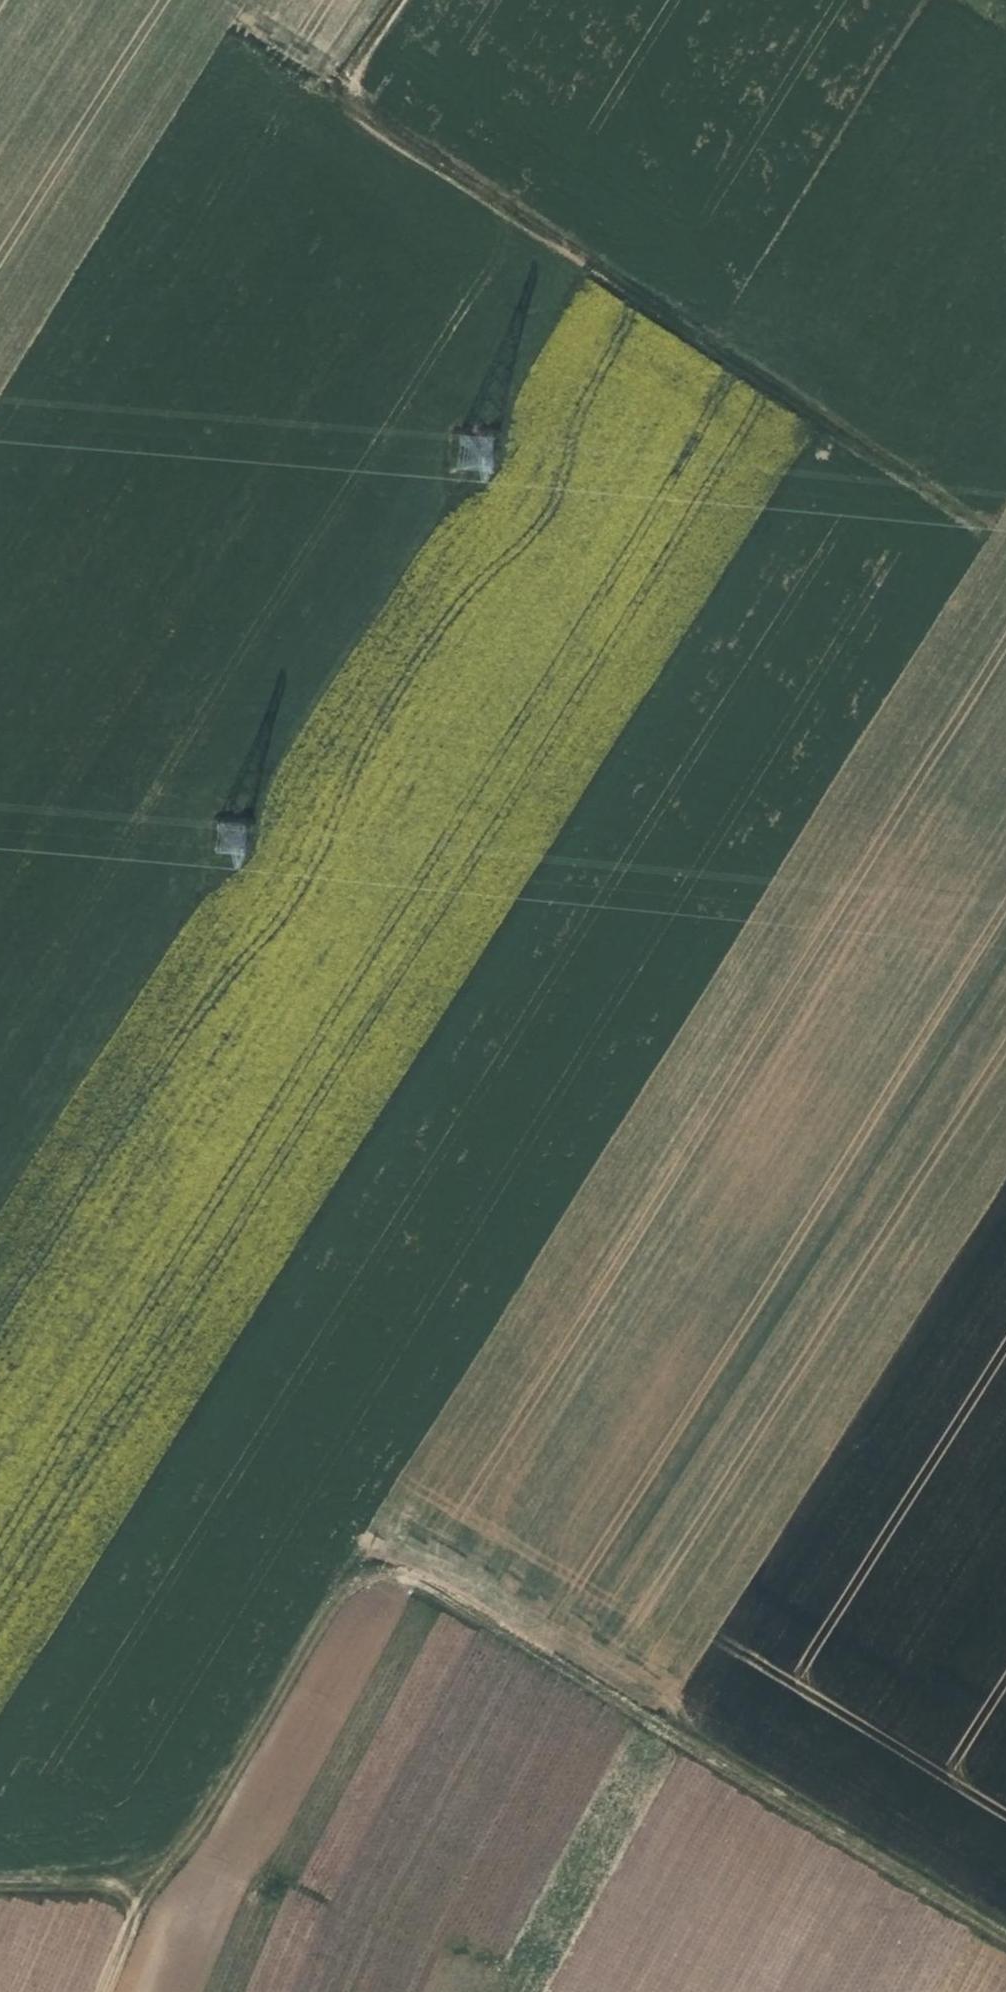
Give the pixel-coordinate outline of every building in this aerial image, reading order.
[(241,852),(242,825),(217,824),(216,851),(241,852)]
